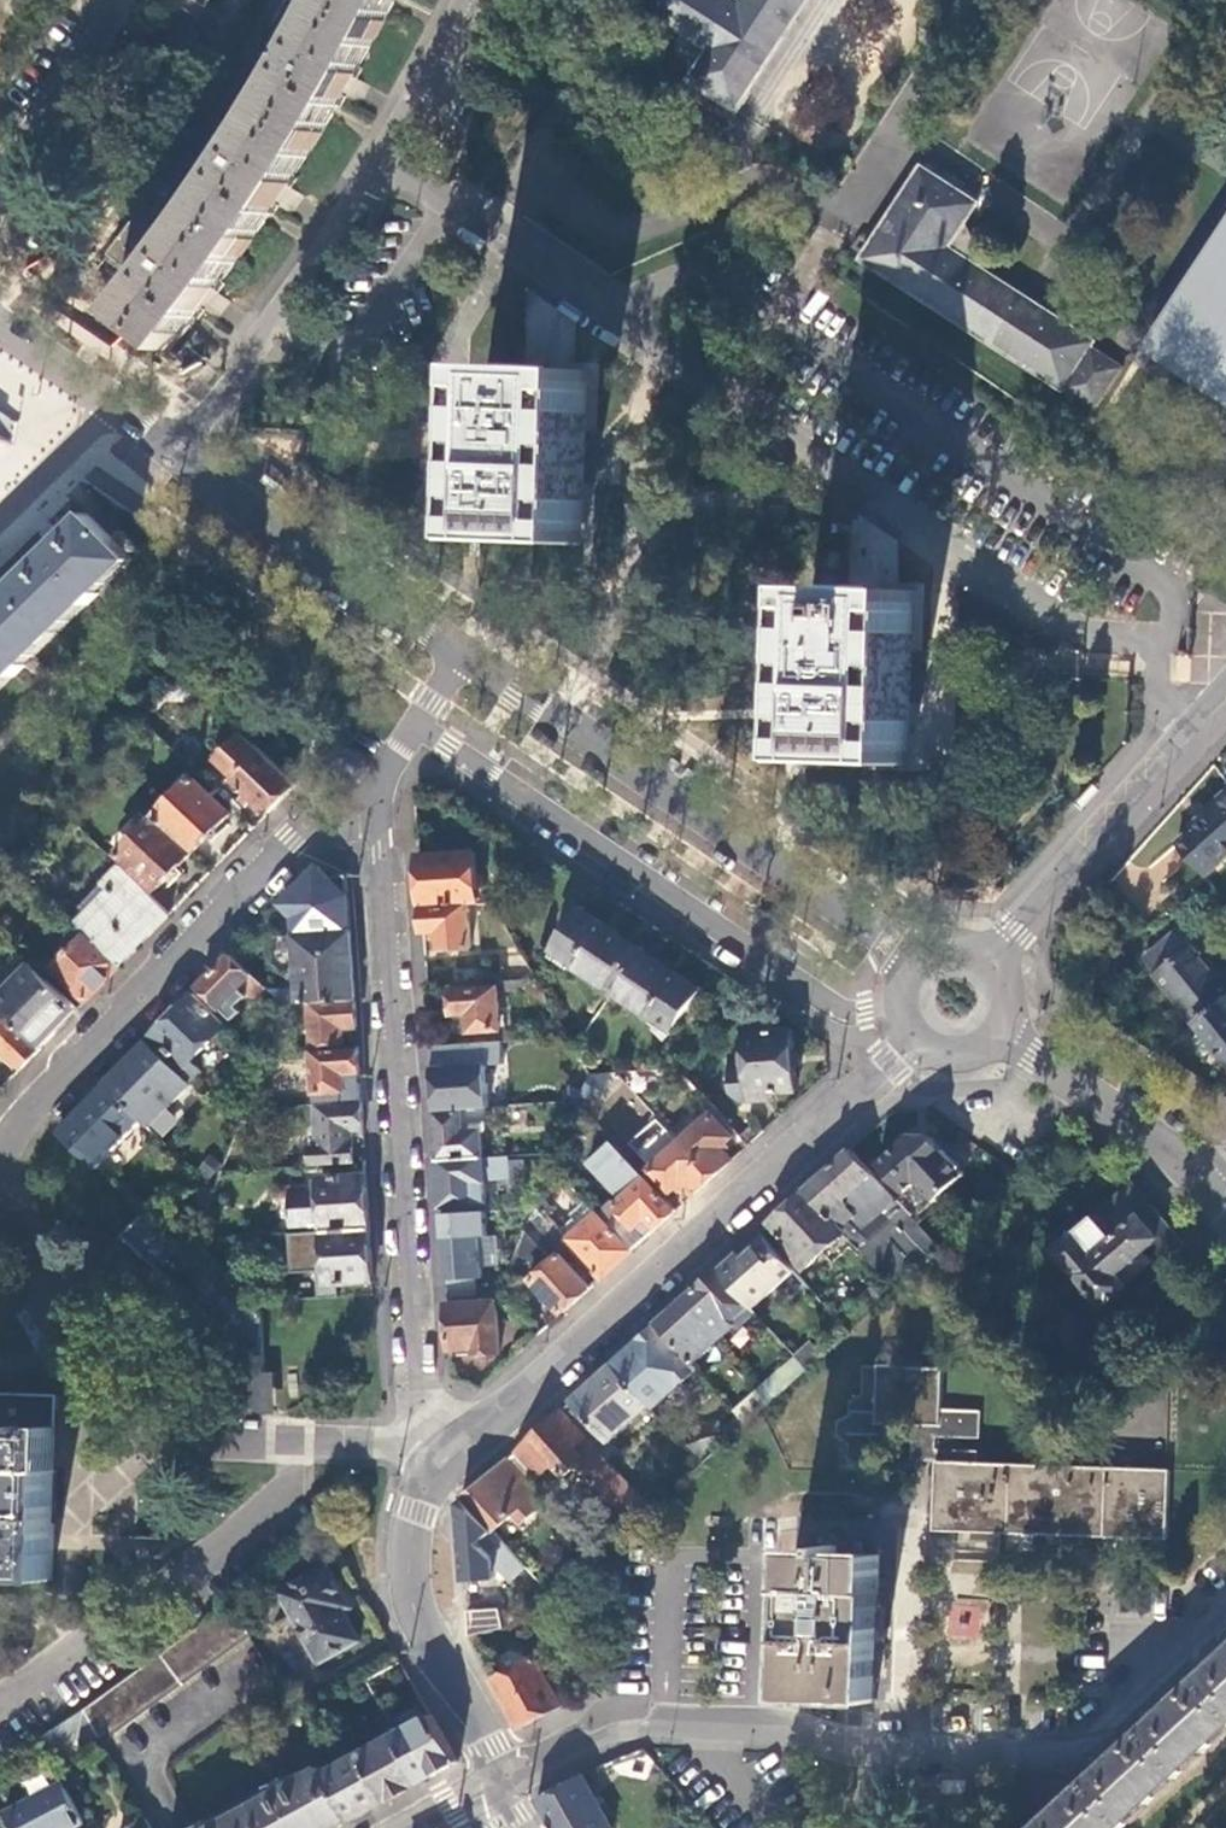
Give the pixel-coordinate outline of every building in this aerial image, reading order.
[(268,20),(266,19),(246,56),(247,56),(207,124),(205,122),(182,158),(183,159),(140,223),(139,222),(112,258),(130,272),(145,282),(171,248),(148,231),(193,166),(218,183),(241,146),(216,130),(257,63),(282,78),(324,4),(326,0),(279,0),(268,20)] [(209,7),(199,0),(170,0),(200,24),(209,7)] [(324,4),(378,32),(393,0),(326,0),(324,4)] [(739,5),(732,0),(644,0),(640,7),(710,52),(690,83),(713,99),(738,115),(752,93),(750,92),(794,24),(796,25),(797,23),(795,22),(809,0),(743,0),(739,5)] [(263,112),(315,144),(345,93),(359,69),(378,32),(324,4),(282,78),(263,112)] [(690,83),(686,89),(710,105),(713,99),(690,83)] [(579,112),(587,117),(591,112),(583,107),(579,112)] [(196,216),(246,252),(282,196),(291,183),(315,144),(263,112),(241,146),(218,183),(196,216)] [(923,168),(865,258),(862,263),(865,264),(866,262),(988,342),(987,344),(989,345),(991,343),(1062,390),(1061,390),(1065,393),(1068,388),(1094,346),(1097,342),(1094,341),(1093,342),(1038,308),(1021,297),(1022,295),(1020,294),(1019,295),(951,250),(978,206),(925,171),(926,170),(923,168)] [(121,314),(169,352),(207,302),(246,252),(196,216),(171,248),(145,282),(121,314)] [(1225,402),(1225,235),(1150,353),(1225,402)] [(1094,346),(1068,388),(1097,407),(1123,366),(1094,346)] [(479,544),(584,546),(591,373),(541,372),(485,370),(479,544)] [(52,554),(15,590),(58,634),(131,561),(89,518),(52,554)] [(831,530),(681,525),(680,583),(830,588),(830,584),(831,530)] [(15,590),(0,605),(0,691),(58,634),(15,590)] [(805,763),(910,766),(917,593),(811,590),(805,763)] [(236,783),(270,815),(284,801),(299,785),(247,736),(221,762),(240,779),(236,783)] [(195,779),(158,818),(195,853),(232,815),(195,779)] [(1225,858),(1225,792),(1205,811),(1205,813),(1189,827),(1191,828),(1176,843),(1204,876),(1225,858)] [(195,853),(158,818),(121,856),(157,892),(195,853)] [(468,906),(477,905),(475,853),(419,857),(422,909),(468,906)] [(172,916),(123,868),(72,919),(89,935),(122,967),(148,941),(172,916)] [(468,906),(422,909),(424,933),(438,931),(440,951),(470,948),(468,906)] [(609,997),(642,948),(582,907),(550,956),(609,997)] [(1219,981),(1178,930),(1144,958),(1197,1024),(1223,1003),(1225,1006),(1225,990),(1219,981)] [(122,967),(89,935),(55,970),(87,1003),(104,986),(122,967)] [(354,968),(352,935),(297,939),(301,1005),(310,1005),(356,1002),(354,968)] [(703,990),(642,948),(609,997),(669,1039),(703,990)] [(535,978),(522,955),(498,957),(499,981),(535,978)] [(249,997),(255,1001),(266,989),(233,957),(217,973),(201,989),(235,1021),(243,1013),(238,1008),(249,997)] [(32,965),(0,999),(0,1009),(9,1018),(42,1050),(62,1029),(79,1011),(32,965)] [(468,1015),(469,1034),(500,1032),(497,988),(451,991),(453,1016),(468,1015)] [(228,1027),(195,996),(175,1016),(154,1038),(158,1041),(152,1047),(192,1086),(204,1074),(194,1062),(228,1027)] [(357,1017),(356,1002),(310,1005),(313,1048),(344,1046),(343,1030),(358,1029),(357,1017)] [(1223,1003),(1197,1024),(1204,1032),(1196,1040),(1210,1057),(1218,1050),(1225,1059),(1225,1006),(1223,1003)] [(468,1015),(453,1016),(454,1035),(469,1034),(468,1015)] [(42,1050),(9,1018),(0,1028),(0,1062),(8,1055),(23,1069),(33,1059),(42,1050)] [(734,1095),(745,1103),(776,1100),(775,1094),(798,1091),(792,1030),(771,1032),(770,1025),(745,1027),(748,1056),(730,1058),(734,1095)] [(496,1061),(495,1043),(431,1047),(433,1070),(434,1094),(480,1091),(479,1062),(496,1061)] [(152,1047),(148,1044),(128,1065),(107,1086),(144,1122),(150,1127),(192,1086),(152,1047)] [(360,1063),(359,1050),(312,1052),(314,1095),(340,1094),(346,1094),(344,1074),(361,1074),(360,1063)] [(591,1076),(583,1095),(601,1103),(612,1074),(591,1076)] [(84,1110),(61,1133),(98,1167),(144,1122),(107,1086),(84,1110)] [(340,1094),(314,1095),(315,1107),(318,1107),(340,1105),(340,1094)] [(340,1105),(318,1107),(320,1148),(313,1149),(314,1167),(355,1164),(353,1131),(365,1131),(364,1117),(363,1104),(340,1105)] [(486,1130),(485,1110),(435,1113),(437,1138),(438,1162),(484,1158),(481,1130),(486,1130)] [(729,1165),(733,1161),(722,1149),(733,1138),(712,1115),(681,1143),(714,1179),(729,1165)] [(669,1130),(641,1155),(653,1168),(681,1143),(669,1130)] [(917,1185),(934,1203),(965,1176),(928,1135),(913,1134),(877,1166),(904,1195),(917,1185)] [(714,1179),(681,1143),(650,1171),(671,1195),(682,1184),(694,1196),(695,1195),(714,1179)] [(895,1200),(851,1151),(829,1171),(807,1191),(844,1233),(846,1232),(842,1228),(851,1220),(856,1224),(860,1220),(866,1225),(895,1200)] [(510,1157),(484,1158),(438,1162),(442,1209),(487,1206),(485,1182),(511,1180),(510,1157)] [(568,1178),(588,1200),(599,1190),(579,1168),(568,1178)] [(293,1220),(294,1235),(325,1233),(371,1230),(369,1203),(368,1177),(322,1179),(323,1202),(316,1202),(315,1194),(310,1194),(292,1196),(293,1211),(288,1211),(289,1220),(293,1220)] [(678,1211),(648,1179),(616,1208),(636,1230),(648,1220),(657,1230),(664,1224),(678,1211)] [(994,1282),(1004,1295),(1055,1252),(1103,1306),(1126,1287),(1123,1284),(1151,1262),(1141,1252),(1158,1238),(1169,1250),(1179,1240),(1131,1183),(1097,1212),(1092,1206),(1081,1216),(1086,1221),(1048,1254),(1038,1244),(994,1282)] [(844,1233),(807,1191),(780,1216),(771,1224),(794,1249),(788,1254),(803,1270),(844,1233)] [(872,1242),(861,1251),(895,1289),(939,1249),(895,1200),(866,1225),(860,1220),(856,1224),(872,1242)] [(588,1204),(557,1232),(537,1209),(532,1223),(569,1264),(578,1256),(601,1281),(614,1268),(632,1252),(588,1204)] [(247,1305),(144,1210),(121,1238),(234,1343),(256,1317),(262,1321),(261,1304),(247,1305)] [(473,1213),(442,1215),(444,1248),(482,1246),(481,1226),(473,1227),(473,1213)] [(569,1309),(592,1289),(569,1264),(532,1223),(524,1242),(547,1267),(531,1282),(562,1315),(569,1309)] [(213,1228),(203,1229),(198,1242),(212,1241),(215,1241),(213,1228)] [(328,1286),(375,1284),(373,1257),(371,1230),(325,1233),(328,1286)] [(753,1309),(796,1271),(767,1237),(744,1258),(739,1253),(734,1257),(718,1271),(750,1306),(753,1309)] [(212,1241),(198,1242),(194,1253),(204,1260),(212,1241)] [(485,1251),(444,1254),(446,1278),(447,1299),(502,1297),(508,1283),(487,1283),(485,1251)] [(750,1306),(718,1271),(705,1283),(685,1301),(706,1323),(707,1323),(721,1339),(735,1327),(731,1323),(750,1306)] [(692,1364),(716,1343),(721,1339),(707,1323),(706,1323),(685,1301),(679,1307),(658,1326),(692,1364)] [(496,1303),(448,1306),(449,1329),(451,1351),(474,1349),(475,1356),(500,1354),(496,1303)] [(756,1313),(753,1309),(750,1306),(731,1323),(735,1327),(737,1329),(756,1313)] [(264,1357),(262,1321),(256,1317),(234,1343),(250,1359),(264,1357)] [(692,1364),(658,1326),(640,1342),(633,1348),(643,1359),(641,1361),(643,1364),(645,1362),(647,1364),(651,1360),(676,1387),(697,1369),(692,1364)] [(797,1359),(736,1413),(747,1426),(807,1371),(797,1359)] [(650,1407),(613,1366),(588,1389),(564,1411),(608,1461),(619,1451),(610,1442),(650,1407)] [(925,1460),(939,1461),(939,1437),(980,1437),(981,1410),(942,1409),(943,1367),(878,1366),(878,1401),(866,1395),(854,1401),(853,1415),(844,1423),(843,1438),(854,1448),(854,1457),(866,1466),(880,1459),(881,1447),(891,1440),(891,1423),(913,1424),(913,1460),(925,1460)] [(878,1401),(878,1366),(865,1366),(866,1395),(878,1401)] [(276,1374),(235,1376),(236,1382),(238,1389),(241,1396),(246,1402),(254,1408),(263,1412),(278,1414),(276,1374)] [(51,1582),(53,1521),(56,1521),(57,1491),(54,1491),(55,1473),(57,1398),(0,1396),(0,1580),(51,1582)] [(632,1528),(652,1511),(608,1461),(564,1411),(548,1425),(509,1460),(532,1484),(553,1465),(564,1477),(578,1466),(619,1514),(632,1528)] [(532,1484),(509,1460),(492,1475),(465,1499),(494,1532),(510,1518),(517,1525),(546,1500),(532,1484)] [(1171,1468),(939,1461),(936,1529),(1020,1532),(1118,1536),(1169,1538),(1171,1468)] [(879,1604),(882,1518),(799,1516),(792,1699),(875,1703),(879,1604)] [(991,1593),(995,1535),(955,1532),(952,1591),(991,1593)] [(279,1595),(320,1665),(360,1641),(335,1598),(342,1594),(326,1567),(279,1595)] [(989,1600),(951,1597),(947,1638),(985,1641),(989,1600)] [(248,1636),(231,1607),(83,1712),(100,1742),(248,1636)] [(467,1631),(500,1631),(499,1608),(467,1608),(467,1631)] [(1225,1731),(1225,1642),(1208,1658),(1215,1664),(1207,1672),(1199,1664),(1191,1672),(1186,1677),(1193,1685),(1172,1705),(1210,1746),(1225,1731)] [(536,1658),(493,1681),(519,1729),(548,1713),(562,1706),(536,1658)] [(1210,1746),(1172,1705),(1150,1725),(1143,1717),(1136,1723),(1129,1730),(1137,1738),(1115,1757),(1154,1799),(1210,1746)] [(100,1742),(83,1712),(68,1722),(77,1738),(84,1750),(100,1742)] [(432,1716),(431,1717),(395,1737),(421,1783),(440,1773),(459,1763),(432,1716)] [(77,1738),(68,1722),(38,1742),(46,1756),(77,1738)] [(421,1783),(395,1737),(360,1756),(387,1803),(404,1793),(421,1783)] [(387,1803),(360,1756),(324,1775),(351,1823),(367,1814),(387,1803)] [(1115,1757),(1095,1776),(1088,1768),(1082,1774),(1074,1782),(1082,1789),(1060,1809),(1077,1827),(1122,1827),(1154,1799),(1115,1757)] [(320,1767),(210,1827),(342,1827),(351,1823),(324,1775),(320,1767)] [(582,1777),(558,1790),(536,1803),(550,1827),(612,1827),(582,1777)] [(12,1827),(74,1827),(83,1823),(61,1784),(5,1815),(12,1827)] [(1060,1809),(1040,1827),(1077,1827),(1060,1809)]
